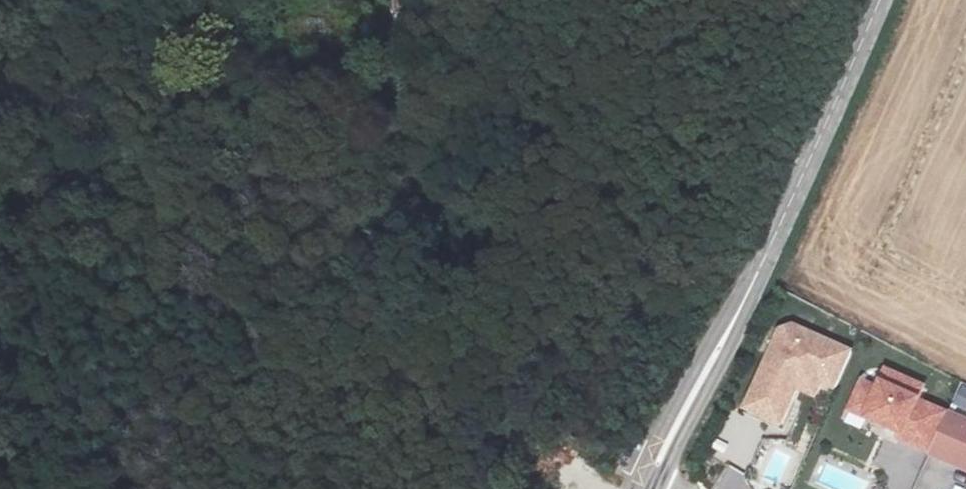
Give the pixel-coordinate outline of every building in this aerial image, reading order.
[(779,326),(741,409),(786,429),(800,391),(832,403),(855,346),(796,320),(779,326)] [(860,375),(845,409),(904,431),(900,441),(930,451),(949,411),(922,398),(929,385),(886,365),(880,382),(860,375)] [(951,407),(949,411),(930,451),(929,456),(965,473),(965,414),(951,407)] [(711,452),(745,471),(768,429),(735,410),(711,452)] [(768,488),(786,488),(804,457),(775,440),(751,479),(768,488)] [(751,474),(722,468),(718,488),(748,488),(751,474)]
